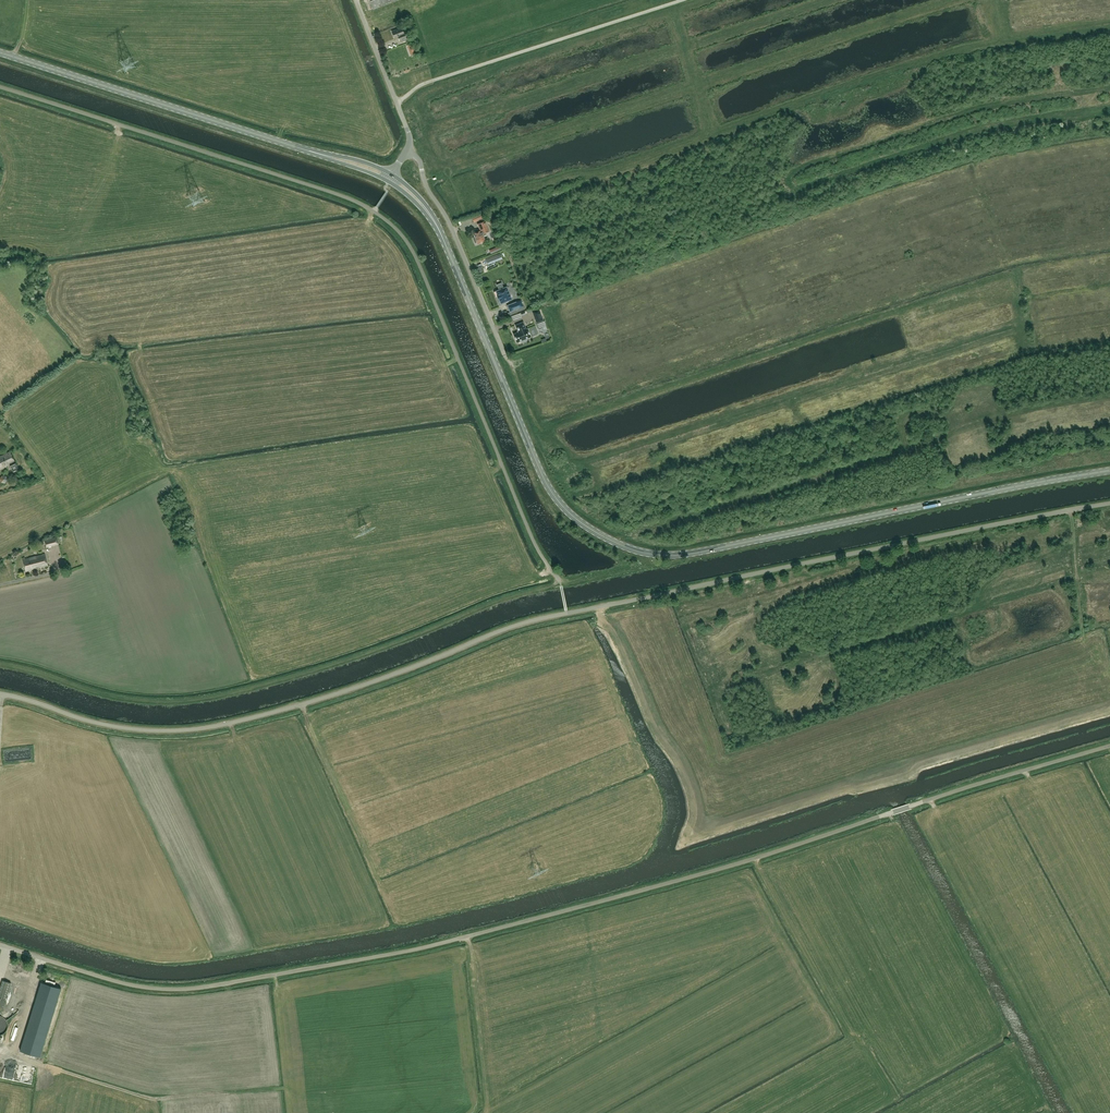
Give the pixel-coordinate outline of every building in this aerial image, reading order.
[(398,0),(370,0),(373,9),(398,0)] [(403,32),(401,28),(391,32),(394,39),(399,37),(400,41),(408,38),(405,31),(403,32)] [(411,56),(416,54),(412,44),(407,46),(411,56)] [(478,244),(485,241),(482,234),(489,231),(485,221),(478,224),(480,231),(473,234),(475,237),(473,237),(475,243),(477,242),(478,244)] [(512,299),(507,286),(496,291),(498,296),(497,296),(498,299),(499,299),(501,304),(512,299)] [(510,311),(519,308),(516,301),(507,305),(510,311)] [(536,323),(543,320),(539,309),(532,312),(536,323)] [(545,320),(544,320),(536,323),(538,328),(546,325),(545,320)] [(526,329),(523,322),(515,325),(518,331),(517,333),(513,334),(517,342),(521,340),(522,342),(527,340),(526,338),(531,336),(527,328),(526,329)] [(12,470),(17,468),(15,463),(10,452),(0,456),(0,468),(6,466),(6,465),(9,464),(11,467),(12,470)] [(57,537),(44,540),(46,547),(58,544),(57,537)] [(45,554),(23,560),(25,571),(48,565),(45,554)] [(61,985),(41,979),(36,995),(56,1001),(61,985)] [(8,984),(2,982),(0,989),(0,1010),(8,984)]
